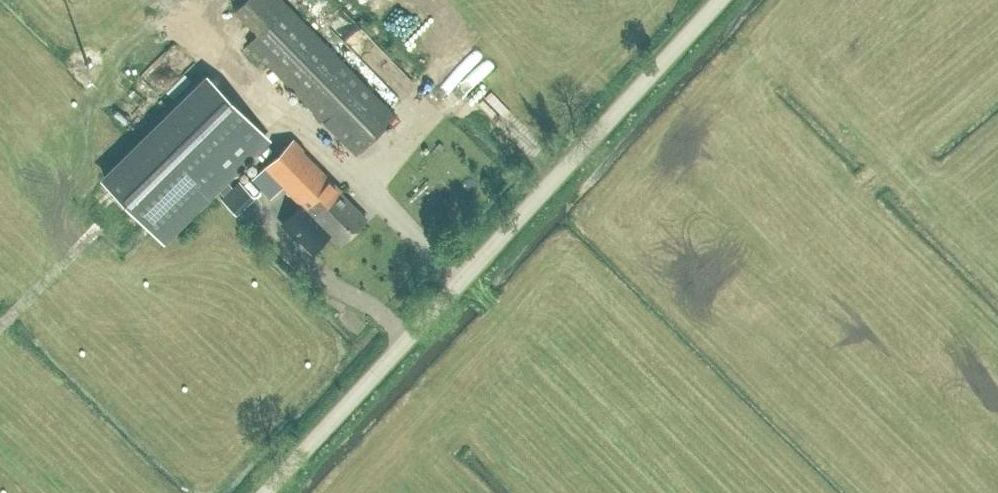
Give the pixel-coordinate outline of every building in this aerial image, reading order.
[(179,9),(189,0),(171,0),(179,9)] [(396,114),(284,0),(243,0),(235,9),(257,31),(248,40),(357,152),(396,114)] [(406,85),(385,55),(368,66),(389,97),(406,85)] [(104,179),(161,237),(266,136),(209,77),(104,179)] [(489,129),(516,157),(534,141),(511,117),(501,126),(497,122),(489,129)] [(342,187),(293,137),(265,164),(304,204),(286,222),(293,229),(293,231),(299,238),(301,238),(314,251),(332,233),(340,242),(366,217),(340,189),(342,187)]
